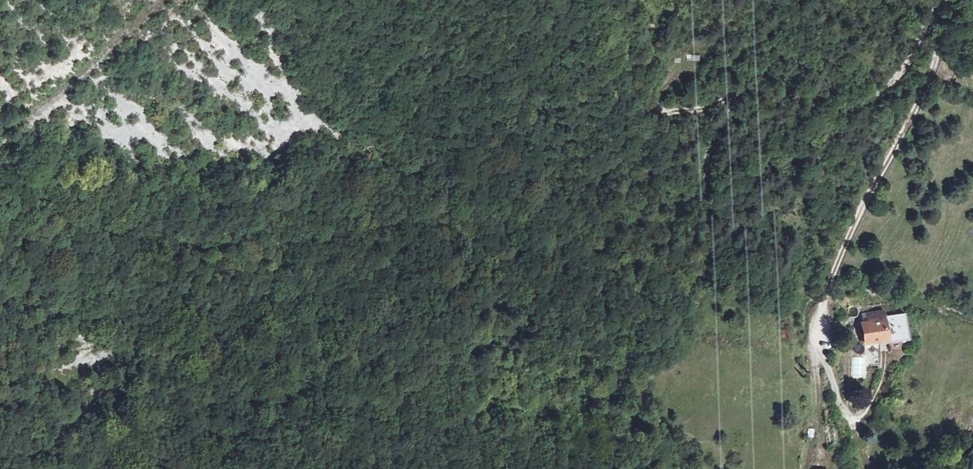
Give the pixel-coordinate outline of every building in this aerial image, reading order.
[(869,321),(882,319),(880,311),(868,312),(869,321)] [(865,342),(885,340),(882,319),(869,321),(862,322),(865,342)]
